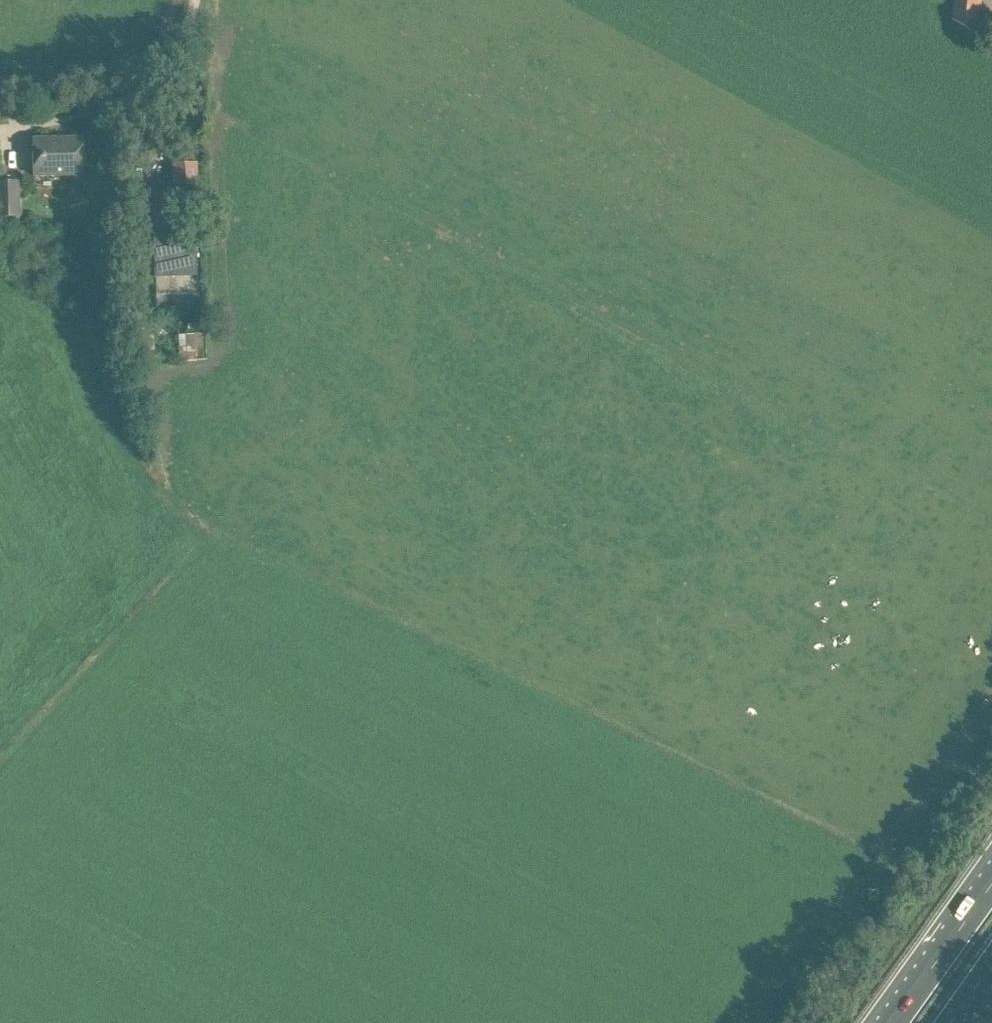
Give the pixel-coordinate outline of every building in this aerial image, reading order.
[(955,20),(977,34),(980,0),(957,0),(955,20)] [(19,111),(14,92),(0,95),(0,116),(19,111)] [(35,175),(85,174),(84,138),(35,139),(35,175)] [(175,243),(174,220),(189,220),(188,186),(198,186),(198,183),(197,163),(175,165),(176,184),(165,185),(165,190),(154,190),(157,276),(198,275),(197,244),(197,227),(186,227),(187,242),(175,243)] [(20,217),(21,181),(0,182),(0,218),(20,217)] [(208,359),(205,333),(180,335),(181,361),(208,359)]
